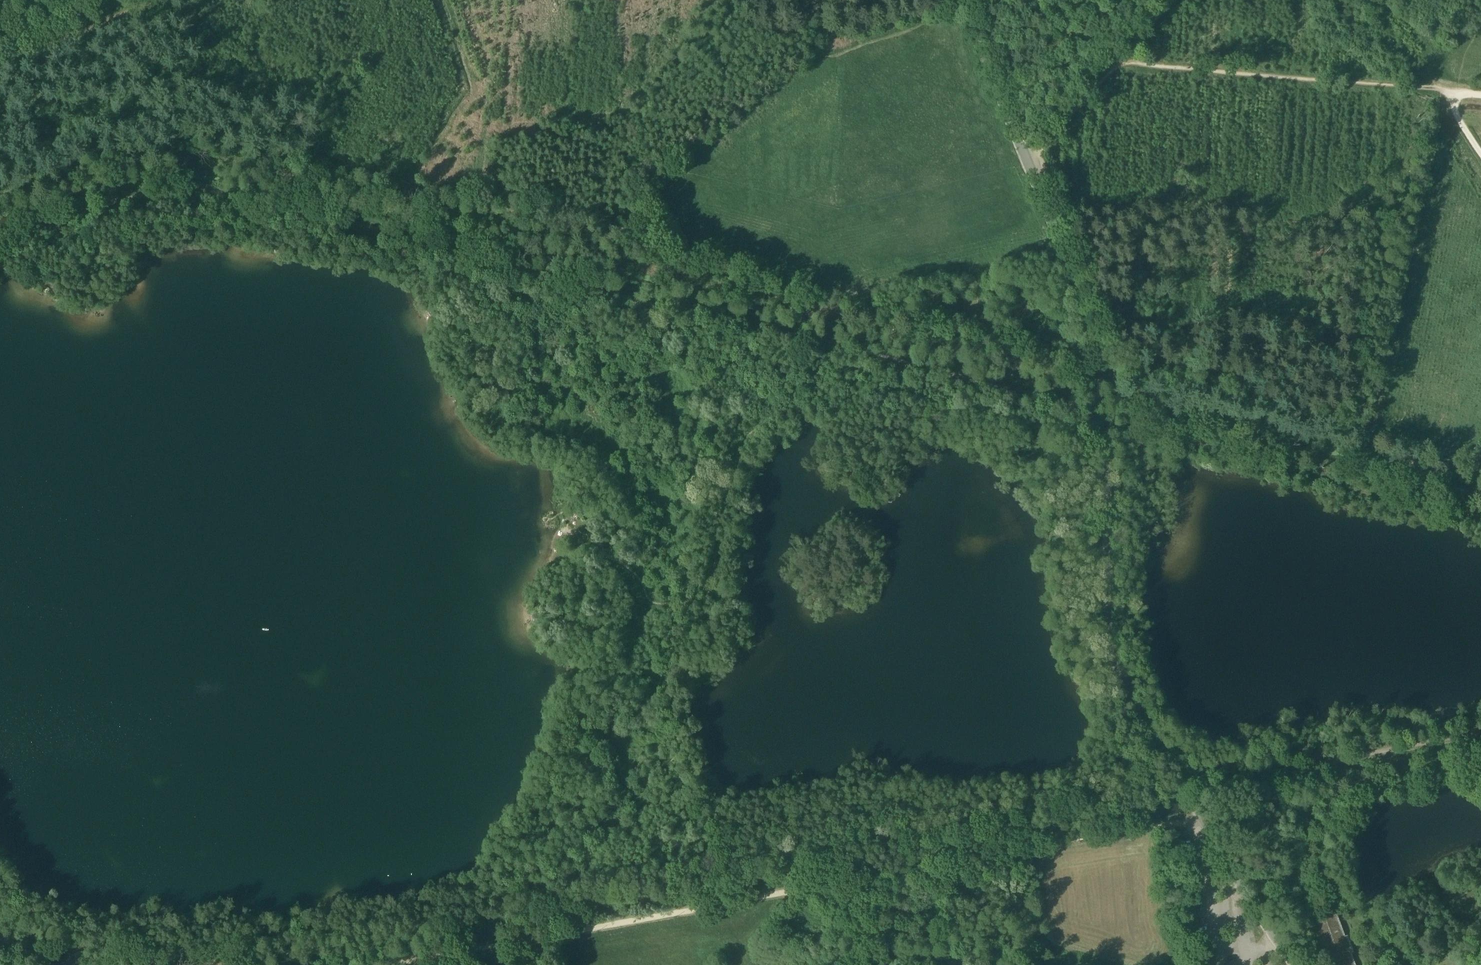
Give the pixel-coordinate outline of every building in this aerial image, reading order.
[(1329,964),(1354,964),(1350,954),(1352,953),(1346,936),(1343,937),(1334,912),(1313,920),(1329,964)]
